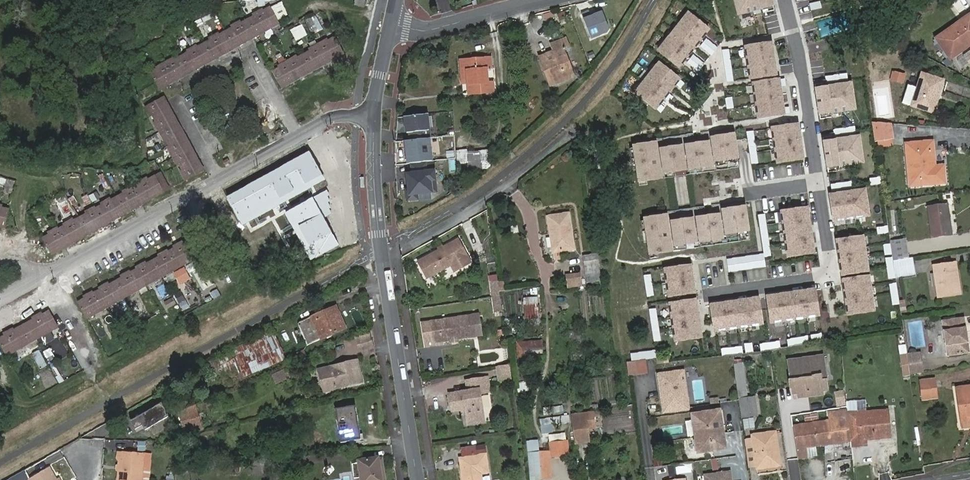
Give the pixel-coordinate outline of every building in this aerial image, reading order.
[(739,15),(763,9),(774,6),(772,0),(735,0),(739,15)] [(810,5),(811,11),(822,9),(820,2),(810,5)] [(209,37),(203,44),(197,47),(196,44),(186,49),(188,52),(175,59),(173,56),(165,60),(155,66),(157,69),(150,73),(159,89),(277,23),(268,8),(261,12),(260,10),(251,14),(252,17),(241,23),(240,20),(231,25),(233,28),(217,36),(216,33),(209,37)] [(900,10),(887,16),(892,28),(900,24),(906,22),(900,10)] [(593,14),(585,17),(594,42),(609,36),(612,33),(606,16),(595,20),(593,14)] [(709,30),(689,14),(658,51),(678,68),(709,30)] [(936,37),(949,58),(969,44),(969,14),(936,37)] [(294,39),(307,36),(305,24),(291,27),(294,39)] [(293,55),(285,59),(277,63),(279,66),(271,70),(280,87),(342,53),(333,36),(326,40),(325,38),(306,47),(308,50),(301,53),(295,57),(293,55)] [(700,46),(712,56),(718,48),(706,39),(700,46)] [(546,56),(554,83),(574,76),(566,51),(571,50),(569,41),(555,46),(558,52),(546,56)] [(746,47),(750,79),(776,76),(771,44),(746,47)] [(729,50),(722,51),(727,83),(734,82),(729,50)] [(693,55),(687,63),(699,72),(705,65),(693,55)] [(551,84),(554,83),(546,56),(543,57),(551,84)] [(467,71),(469,84),(470,95),(494,92),(493,81),(488,82),(487,69),(492,69),(490,57),(462,60),(463,71),(467,71)] [(679,80),(659,63),(635,93),(655,109),(659,104),(664,98),(668,93),(675,84),(679,80)] [(919,73),(910,105),(933,112),(942,79),(919,73)] [(847,74),(825,77),(826,83),(848,81),(847,74)] [(679,80),(675,84),(680,88),(684,83),(679,80)] [(758,119),(784,115),(783,109),(780,87),(779,80),(753,84),(758,119)] [(827,88),(816,89),(820,115),(830,113),(831,113),(855,110),(851,84),(837,86),(827,88)] [(668,93),(664,98),(669,102),(673,97),(668,93)] [(153,123),(163,141),(166,139),(170,146),(167,148),(177,165),(180,164),(183,170),(181,171),(186,180),(204,170),(164,96),(160,99),(144,108),(149,116),(152,115),(156,122),(153,123)] [(732,98),(725,99),(727,110),(733,109),(732,98)] [(659,104),(655,109),(660,113),(664,108),(659,104)] [(429,140),(426,115),(404,118),(406,133),(409,133),(410,142),(429,140)] [(890,140),(888,123),(873,122),(872,122),(875,142),(890,140)] [(803,160),(798,125),(772,129),(777,164),(803,160)] [(753,131),(747,132),(751,165),(758,163),(753,131)] [(737,159),(734,134),(711,137),(714,162),(726,160),(737,159)] [(834,141),(824,142),(827,168),(838,167),(839,166),(863,163),(859,137),(845,139),(835,141),(834,141)] [(432,162),(429,140),(410,142),(404,142),(408,165),(411,165),(425,163),(432,162)] [(656,141),(633,144),(634,149),(635,159),(639,181),(661,178),(656,141)] [(709,141),(686,144),(689,169),(701,168),(712,166),(709,141)] [(907,144),(910,186),(945,183),(944,166),(936,167),(934,142),(907,144)] [(686,170),(683,145),(660,148),(663,173),(686,170)] [(457,150),(457,163),(472,163),(472,167),(493,167),(492,149),(457,150)] [(309,152),(226,198),(242,227),(325,181),(309,152)] [(425,163),(411,165),(412,175),(407,175),(409,191),(410,201),(417,200),(417,195),(436,193),(434,172),(426,173),(425,163)] [(93,207),(84,212),(85,214),(73,221),(71,219),(62,224),(63,226),(56,230),(56,228),(46,233),(48,235),(41,238),(51,255),(164,192),(163,191),(168,188),(159,173),(147,180),(146,178),(137,183),(138,185),(131,189),(130,187),(121,191),(122,194),(116,197),(110,201),(109,199),(99,204),(100,206),(94,209),(93,207)] [(831,185),(832,192),(853,189),(852,182),(841,183),(831,185)] [(865,190),(830,195),(834,221),(869,216),(865,190)] [(787,205),(803,201),(801,196),(786,199),(787,205)] [(312,198),(283,214),(309,262),(339,246),(312,198)] [(68,200),(59,205),(65,216),(74,211),(68,200)] [(925,207),(930,239),(950,235),(945,204),(925,207)] [(745,207),(722,210),(726,235),(737,233),(749,231),(746,215),(745,207)] [(807,208),(781,212),(788,257),(814,253),(807,208)] [(4,230),(9,211),(0,209),(0,229),(4,230)] [(546,217),(549,235),(552,234),(555,251),(572,249),(567,214),(546,217)] [(720,214),(697,218),(700,242),(712,241),(723,239),(720,214)] [(765,214),(758,215),(764,254),(764,257),(771,257),(765,214)] [(667,215),(644,218),(645,221),(650,255),(672,252),(667,215)] [(674,246),(697,243),(694,218),(671,222),(674,246)] [(877,228),(877,235),(889,233),(888,227),(877,228)] [(837,241),(842,276),(868,272),(862,237),(837,241)] [(894,261),(908,259),(905,238),(890,241),(892,260),(893,261),(894,261)] [(459,239),(420,260),(429,277),(452,265),(456,271),(472,263),(459,239)] [(184,243),(183,241),(182,267),(185,265),(199,257),(190,240),(184,243)] [(182,267),(183,241),(173,246),(174,249),(167,253),(165,250),(157,255),(159,257),(146,264),(144,262),(137,267),(138,269),(130,273),(129,271),(120,276),(122,278),(108,286),(107,283),(99,288),(100,290),(94,294),(93,291),(83,297),(84,299),(79,302),(89,320),(110,307),(147,286),(164,277),(182,267)] [(764,254),(727,260),(729,273),(765,267),(764,257),(764,254)] [(600,276),(597,256),(584,258),(587,278),(600,276)] [(911,275),(908,259),(894,261),(893,261),(893,262),(895,277),(911,275)] [(197,260),(187,265),(190,272),(200,267),(197,260)] [(931,267),(936,298),(955,295),(950,264),(931,267)] [(669,297),(695,293),(691,266),(665,270),(669,297)] [(184,267),(174,274),(181,285),(191,278),(184,267)] [(567,273),(567,287),(583,286),(583,273),(567,273)] [(651,275),(644,276),(647,297),(654,296),(651,275)] [(868,277),(842,281),(848,315),(874,311),(868,277)] [(499,297),(497,282),(491,283),(493,298),(499,297)] [(899,305),(896,284),(889,285),(893,306),(899,305)] [(177,303),(191,295),(187,287),(173,295),(177,303)] [(815,290),(767,297),(771,323),(818,316),(815,290)] [(495,313),(502,312),(499,297),(493,298),(495,313)] [(758,299),(710,306),(714,331),(762,324),(758,299)] [(701,338),(695,300),(669,304),(675,341),(701,338)] [(525,305),(529,329),(540,327),(536,303),(525,305)] [(336,305),(331,307),(338,322),(343,320),(336,305)] [(338,322),(331,307),(303,320),(299,327),(309,345),(347,327),(343,320),(338,322)] [(649,310),(654,342),(660,341),(656,309),(649,310)] [(14,333),(12,331),(4,336),(5,338),(0,341),(0,345),(7,357),(57,328),(49,313),(43,317),(41,315),(33,319),(34,322),(14,333)] [(480,315),(470,317),(474,337),(483,335),(480,315)] [(474,337),(470,317),(433,322),(435,343),(454,341),(453,338),(457,337),(458,339),(474,337)] [(940,321),(946,356),(968,353),(962,318),(940,321)] [(812,343),(822,341),(821,334),(810,336),(812,343)] [(239,356),(252,378),(288,357),(276,335),(239,356)] [(809,343),(807,336),(787,340),(788,347),(809,343)] [(544,340),(517,340),(517,355),(544,354),(544,340)] [(780,342),(769,344),(770,350),(772,350),(781,349),(780,342)] [(742,354),(741,347),(721,349),(722,356),(742,354)] [(630,354),(631,362),(635,361),(644,360),(656,358),(655,351),(630,354)] [(907,354),(910,375),(922,372),(919,352),(907,354)] [(828,393),(823,357),(791,360),(794,382),(793,382),(794,389),(796,389),(796,396),(801,396),(802,400),(823,398),(823,394),(828,393)] [(635,361),(637,375),(646,373),(644,360),(635,361)] [(355,372),(353,362),(331,368),(319,371),(323,389),(323,391),(361,382),(359,371),(355,372)] [(499,384),(511,382),(509,365),(497,367),(499,384)] [(276,384),(291,378),(287,368),(272,374),(276,384)] [(658,383),(663,413),(688,409),(682,370),(657,375),(658,379),(660,378),(661,382),(658,383)] [(485,421),(481,394),(491,392),(488,378),(467,381),(468,391),(451,394),(454,410),(466,408),(469,424),(485,421)] [(920,382),(923,400),(936,398),(934,380),(920,382)] [(520,382),(520,391),(530,391),(530,382),(520,382)] [(961,424),(969,422),(969,387),(955,389),(961,424)] [(843,393),(836,394),(838,405),(845,403),(843,393)] [(740,397),(743,419),(759,417),(756,395),(740,397)] [(146,431),(169,418),(166,413),(168,412),(162,403),(131,422),(136,430),(143,426),(146,431)] [(202,430),(196,408),(181,412),(187,434),(202,430)] [(856,423),(849,424),(851,442),(890,436),(886,408),(854,413),(856,423)] [(692,415),(695,436),(697,436),(699,452),(722,449),(719,426),(722,426),(720,410),(692,415)] [(849,424),(848,411),(827,414),(828,422),(793,427),(796,450),(851,442),(849,424)] [(358,429),(355,412),(337,415),(340,441),(348,440),(349,440),(347,430),(358,429)] [(587,412),(571,414),(575,445),(591,443),(587,412)] [(744,419),(745,429),(756,428),(755,418),(744,419)] [(359,438),(358,429),(347,430),(349,440),(359,438)] [(751,432),(756,468),(775,465),(773,448),(778,448),(775,429),(751,432)] [(750,469),(756,468),(751,432),(746,433),(750,469)] [(661,435),(651,435),(651,444),(661,444),(661,435)] [(492,461),(502,460),(500,440),(489,441),(492,461)] [(549,444),(551,457),(566,455),(564,442),(549,444)] [(143,451),(120,449),(118,479),(124,479),(141,479),(143,451)] [(803,449),(796,450),(798,461),(805,460),(803,449)] [(462,479),(480,479),(479,473),(488,471),(485,453),(458,457),(462,479)] [(277,459),(263,460),(264,472),(278,471),(277,459)] [(361,479),(381,479),(379,459),(359,462),(361,479)] [(653,468),(654,476),(666,474),(665,466),(653,468)] [(31,479),(59,479),(58,478),(51,467),(31,479)] [(26,471),(5,479),(30,479),(26,471)]
